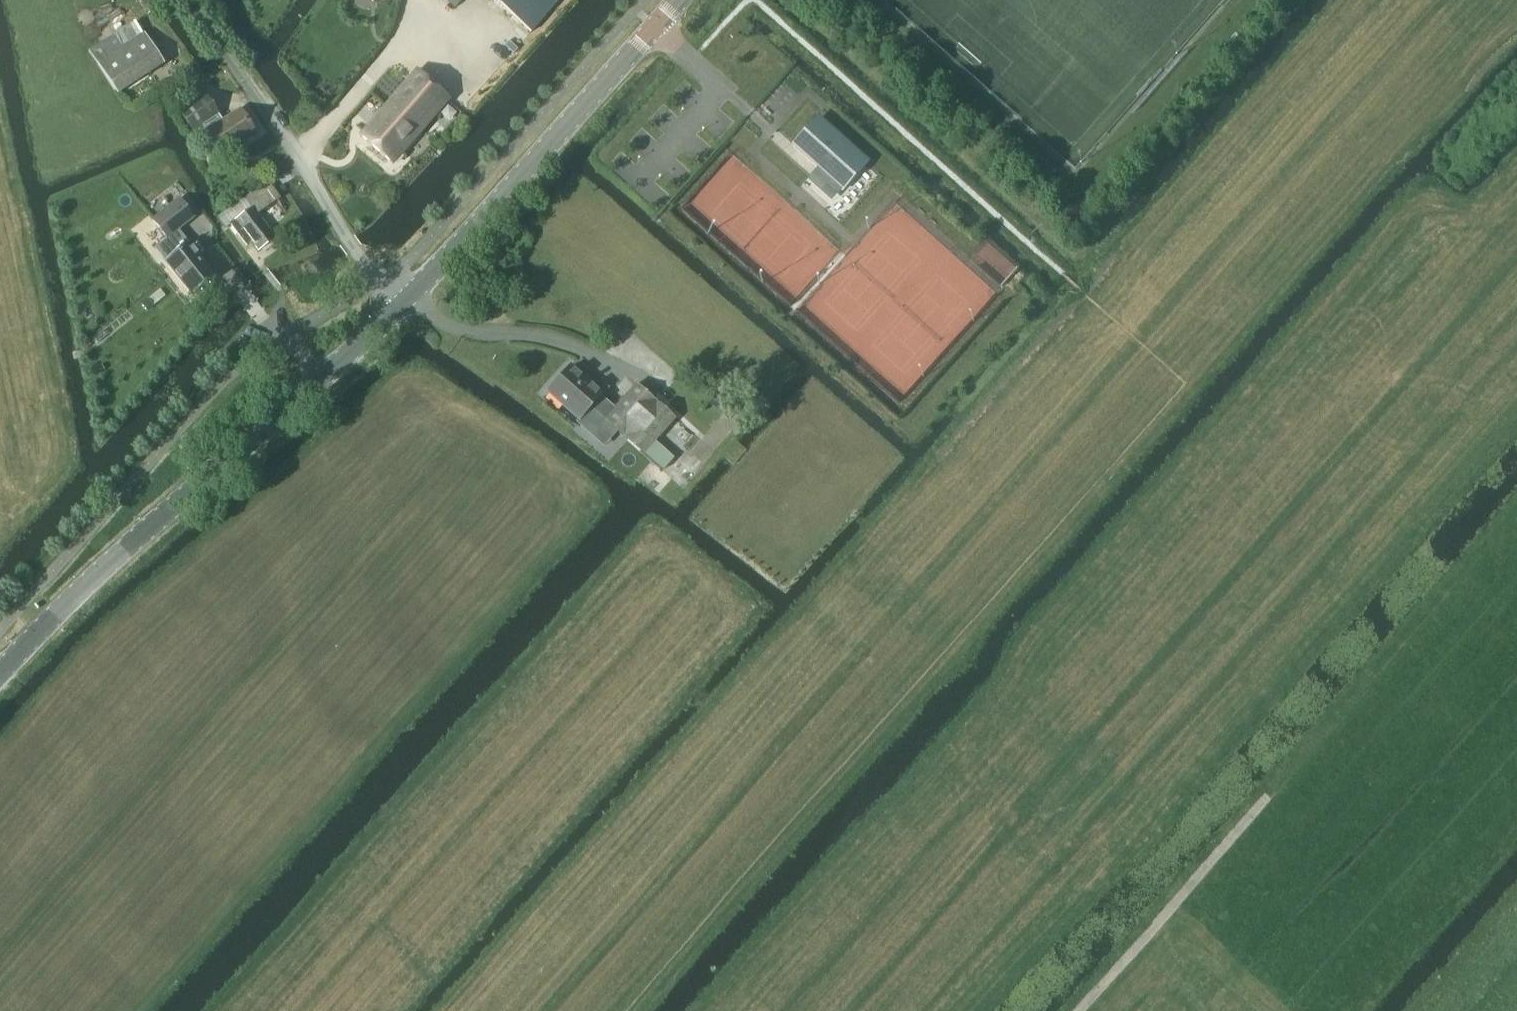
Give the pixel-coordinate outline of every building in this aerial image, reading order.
[(560,0),(489,0),(530,35),(560,0)] [(115,93),(162,62),(143,34),(96,65),(115,93)] [(393,166),(449,101),(417,73),(360,138),(393,166)] [(204,134),(222,122),(206,97),(180,114),(193,134),(201,128),(204,134)] [(223,158),(256,136),(240,113),(207,134),(223,158)] [(825,124),(819,119),(794,147),(818,169),(843,191),(866,166),(869,163),(825,124)] [(268,182),(223,215),(252,255),(274,239),(256,213),(279,197),(268,182)] [(178,200),(152,221),(167,240),(169,238),(179,250),(164,263),(191,297),(216,278),(188,243),(178,231),(193,219),(178,200)] [(655,443),(674,421),(633,386),(612,410),(597,396),(598,396),(567,369),(545,393),(576,420),(587,408),(659,473),(672,459),(655,443)]
